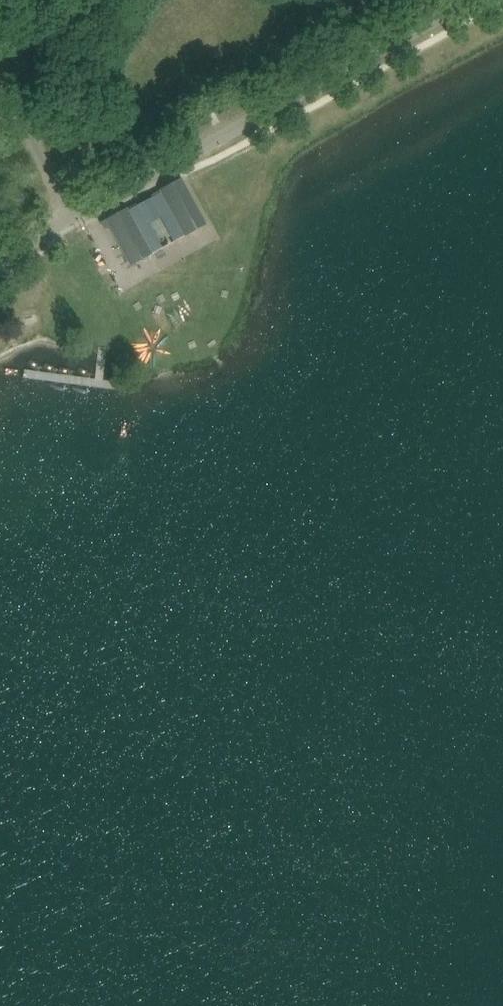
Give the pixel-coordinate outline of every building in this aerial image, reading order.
[(160,190),(186,236),(209,224),(183,178),(160,190)] [(111,226),(131,265),(151,254),(126,209),(102,222),(106,229),(111,226)]
